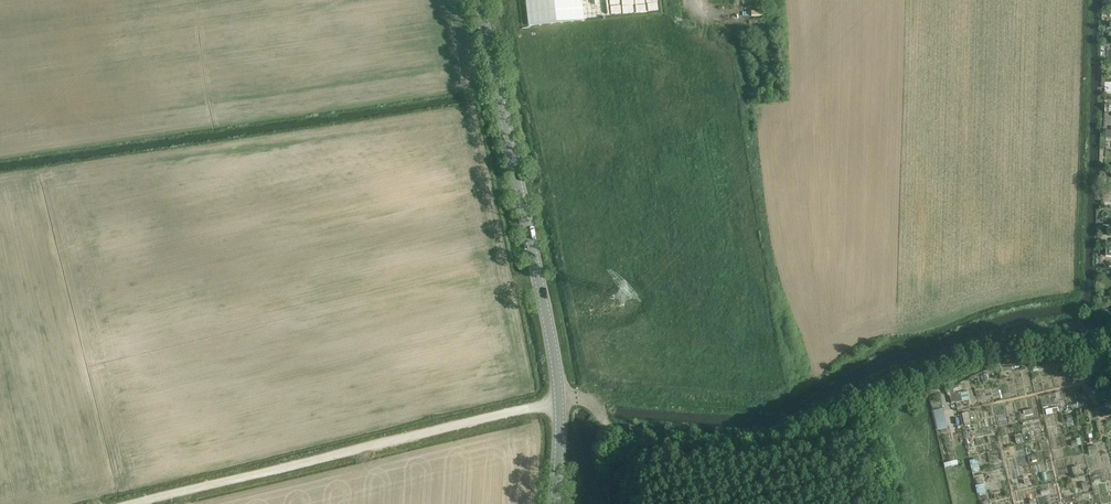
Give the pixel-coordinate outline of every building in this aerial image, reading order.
[(1102,417),(1110,415),(1110,409),(1109,402),(1099,404),(1102,417)] [(939,430),(949,428),(944,408),(934,411),(939,430)] [(964,413),(966,426),(972,425),(970,412),(964,413)]
